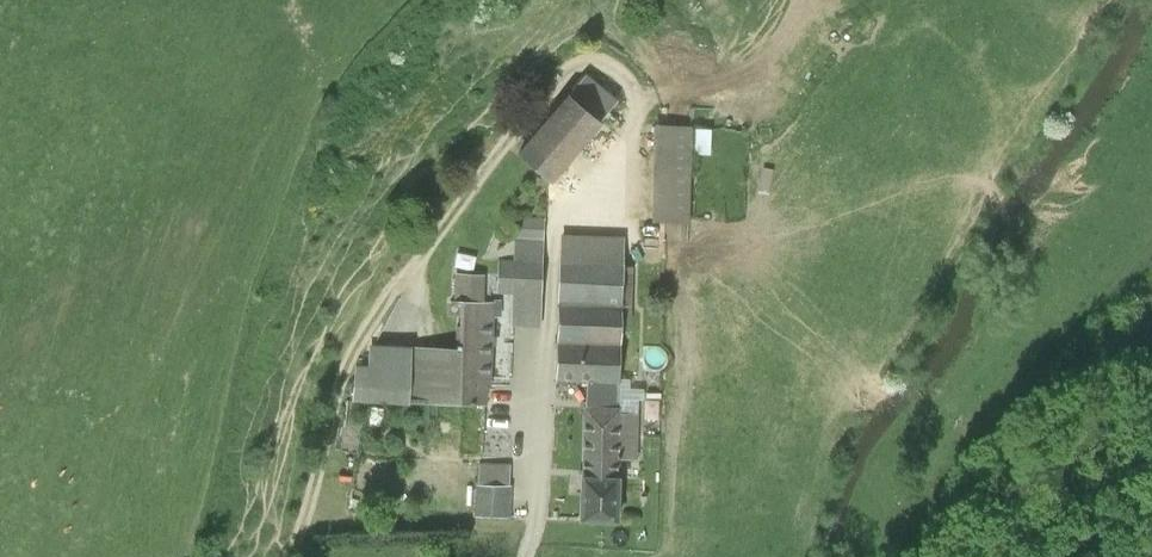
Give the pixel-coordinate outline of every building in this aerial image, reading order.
[(588,79),(570,101),(598,125),(616,102),(588,79)] [(598,125),(570,101),(521,158),(552,184),(601,127),(598,125)] [(694,131),(658,129),(654,222),(689,224),(694,131)] [(544,329),(547,219),(518,218),(516,262),(500,261),(499,299),(516,300),(515,328),(544,329)] [(627,235),(561,234),(559,307),(625,309),(627,235)] [(462,306),(484,307),(485,279),(457,279),(456,306),(462,306)] [(461,357),(415,355),(413,406),(491,407),(494,307),(484,307),(462,306),(461,357)] [(625,309),(559,307),(558,344),(624,346),(625,309)] [(623,384),(624,346),(558,344),(557,382),(623,384)] [(356,371),(355,404),(413,406),(415,355),(372,353),(371,372),(356,371)] [(623,384),(586,383),(585,409),(622,410),(623,384)] [(622,410),(585,409),(584,475),(620,476),(622,410)] [(480,467),(479,489),(510,490),(511,468),(480,467)] [(620,476),(584,475),(582,523),(619,524),(620,476)] [(479,489),(476,489),(475,517),(509,518),(510,490),(479,489)]
